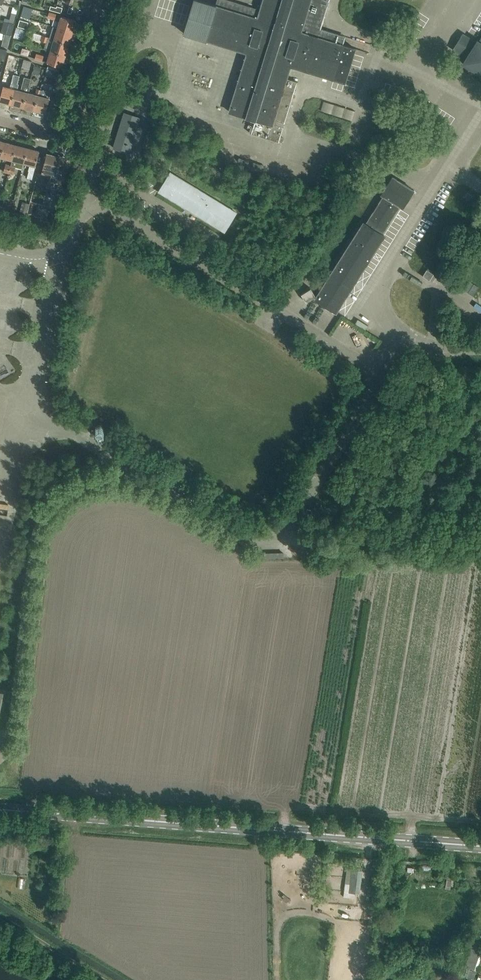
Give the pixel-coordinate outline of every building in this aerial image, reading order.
[(258,18),(198,0),(194,0),(184,33),(247,52),(229,111),(255,119),(250,133),(279,142),(297,81),(286,78),(290,66),(344,82),(355,48),(317,36),(329,0),(263,0),(262,6),(258,5),(257,9),(260,10),(258,18)] [(23,6),(20,18),(30,20),(33,8),(23,6)] [(76,15),(78,9),(69,6),(67,12),(76,15)] [(72,32),(76,20),(61,16),(58,28),(72,32)] [(20,19),(18,26),(27,28),(29,22),(20,19)] [(69,44),(72,32),(58,28),(52,26),(49,38),(54,39),(69,44)] [(24,41),(27,30),(17,28),(16,27),(13,39),(23,43),(24,41)] [(479,42),(477,40),(476,42),(463,34),(453,49),(466,58),(462,63),(480,75),(480,38),(479,42)] [(65,55),(69,44),(54,39),(49,38),(41,36),(39,40),(46,42),(44,49),(51,51),(65,55)] [(62,67),(65,55),(51,51),(47,62),(62,67)] [(15,56),(9,54),(4,71),(10,73),(15,56)] [(31,61),(24,59),(22,67),(29,69),(31,61)] [(35,65),(33,72),(39,74),(42,66),(35,65)] [(57,78),(60,69),(48,65),(45,74),(46,75),(57,78)] [(46,75),(44,81),(55,85),(57,78),(46,75)] [(22,106),(25,91),(28,92),(29,87),(29,86),(31,79),(24,77),(21,90),(17,89),(14,88),(10,103),(22,106)] [(14,88),(17,89),(18,83),(14,82),(12,82),(10,88),(9,87),(3,86),(2,91),(0,97),(0,101),(10,103),(14,88)] [(33,109),(37,94),(40,94),(41,90),(37,89),(36,94),(28,92),(25,91),(22,106),(33,109)] [(51,100),(53,92),(42,89),(41,90),(40,94),(37,94),(33,109),(46,113),(49,99),(51,100)] [(355,111),(323,101),(321,110),(352,120),(355,111)] [(129,152),(140,117),(124,113),(113,147),(129,152)] [(11,160),(15,144),(4,141),(0,157),(11,160)] [(23,163),(27,147),(15,144),(11,160),(10,166),(8,173),(14,175),(16,167),(22,169),(23,163)] [(32,180),(37,160),(39,151),(27,147),(23,163),(29,165),(28,171),(29,171),(27,178),(32,180)] [(59,189),(64,169),(67,158),(60,156),(59,154),(56,153),(54,154),(47,153),(42,173),(47,175),(49,178),(47,186),(59,189)] [(236,212),(170,172),(159,191),(224,231),(236,212)] [(364,222),(315,299),(336,312),(384,235),(382,233),(400,205),(402,207),(413,189),(392,176),(381,194),(384,195),(366,224),(364,222)] [(5,197),(3,204),(2,208),(11,210),(12,207),(14,199),(5,197)] [(23,202),(20,212),(27,214),(29,204),(23,202)] [(37,207),(35,215),(46,218),(48,208),(43,206),(43,209),(37,207)] [(427,269),(422,276),(429,280),(430,280),(433,281),(436,276),(433,274),(434,273),(427,269)] [(473,283),(468,280),(463,289),(467,292),(473,283)] [(474,284),(468,293),(473,295),(478,286),(474,284)] [(316,296),(311,288),(301,294),(306,302),(316,296)] [(476,324),(461,314),(457,319),(473,329),(476,324)] [(367,330),(371,322),(361,317),(357,325),(367,330)] [(370,867),(368,885),(375,886),(378,868),(370,867)] [(346,883),(344,896),(355,898),(355,893),(358,869),(352,869),(351,878),(350,883),(346,883)] [(463,976),(472,979),(480,955),(469,952),(468,955),(465,962),(467,963),(463,976)]
